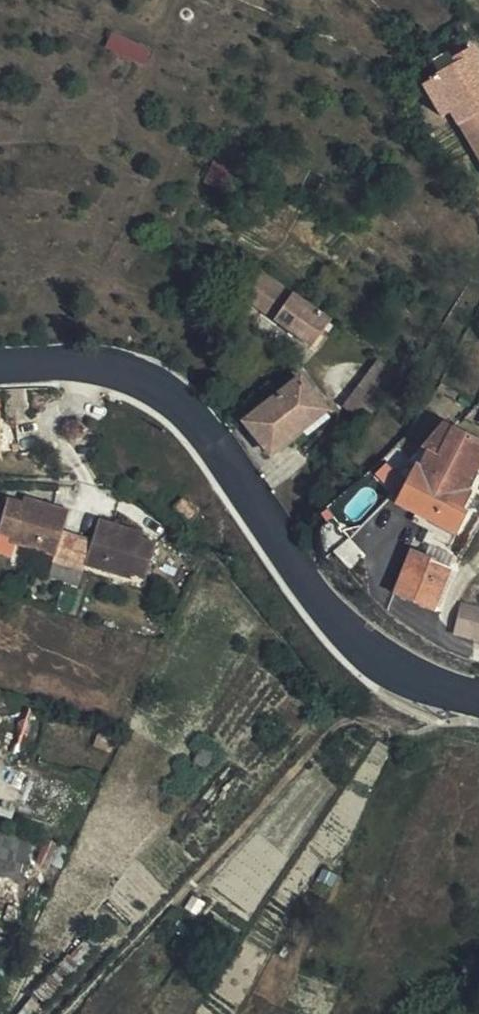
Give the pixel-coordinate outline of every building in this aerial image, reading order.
[(475,88),(478,87),(478,80),(470,64),(452,74),(455,78),(429,93),(431,95),(448,128),(478,183),(478,95),(475,88)] [(448,128),(431,95),(422,100),(439,133),(448,128)] [(237,301),(245,308),(305,352),(323,328),(259,282),(255,279),(237,301)] [(342,413),(352,421),(356,424),(359,420),(361,423),(389,382),(381,376),(376,373),(373,376),(369,374),(342,413)] [(319,414),(294,385),(238,428),(264,460),(319,414)] [(411,453),(419,457),(421,454),(434,461),(448,435),(432,427),(411,453)] [(412,471),(460,498),(478,464),(478,452),(448,435),(434,461),(421,454),(419,457),(412,471)] [(412,471),(398,496),(392,507),(428,529),(430,526),(439,509),(458,520),(467,502),(460,498),(412,471)] [(79,539),(65,535),(70,514),(26,501),(24,506),(23,512),(15,510),(16,503),(10,501),(0,534),(0,536),(13,540),(12,546),(57,559),(55,567),(69,571),(79,539)] [(23,512),(24,506),(16,503),(15,510),(23,512)] [(439,509),(430,526),(452,538),(461,521),(458,520),(439,509)] [(188,517),(180,513),(174,522),(183,527),(188,517)] [(141,548),(143,543),(144,536),(100,523),(94,544),(79,539),(69,571),(85,576),(87,569),(132,583),(133,577),(149,582),(159,547),(152,545),(150,552),(141,548)] [(346,539),(329,552),(346,574),(363,560),(346,539)] [(152,545),(143,543),(141,548),(150,552),(152,545)] [(407,557),(387,599),(425,615),(443,576),(429,571),(431,567),(420,562),(407,557)] [(445,643),(478,651),(478,619),(452,613),(445,643)] [(26,878),(36,834),(0,826),(0,872),(26,878)]
